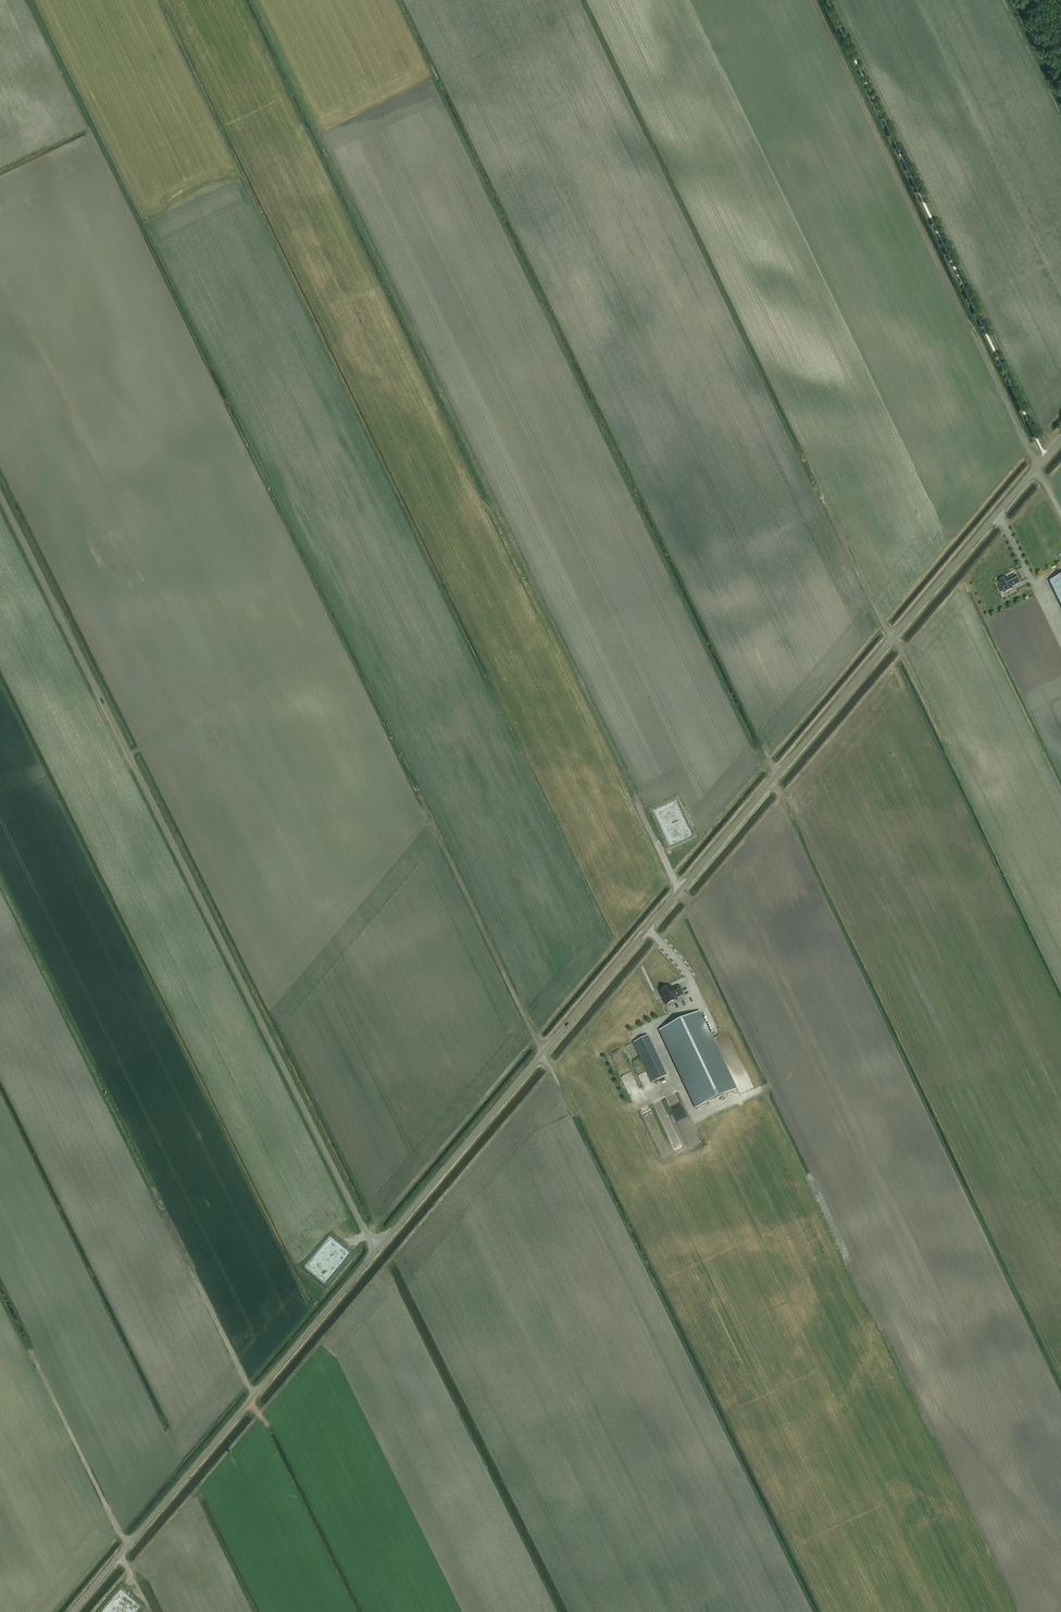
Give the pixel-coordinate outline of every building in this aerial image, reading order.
[(1019,583),(1016,576),(1008,580),(1007,578),(1005,579),(1003,579),(1001,580),(1001,581),(999,582),(1002,588),(1000,588),(1003,592),(1004,592),(1005,593),(1013,589),(1012,587),(1019,583)] [(1050,582),(1060,605),(1060,577),(1050,582)] [(670,986),(660,991),(666,1005),(677,1000),(675,996),(678,995),(679,996),(682,994),(679,986),(672,990),(670,986)] [(700,1012),(660,1031),(697,1108),(736,1090),(700,1012)] [(634,1043),(652,1083),(667,1076),(649,1036),(634,1043)]
